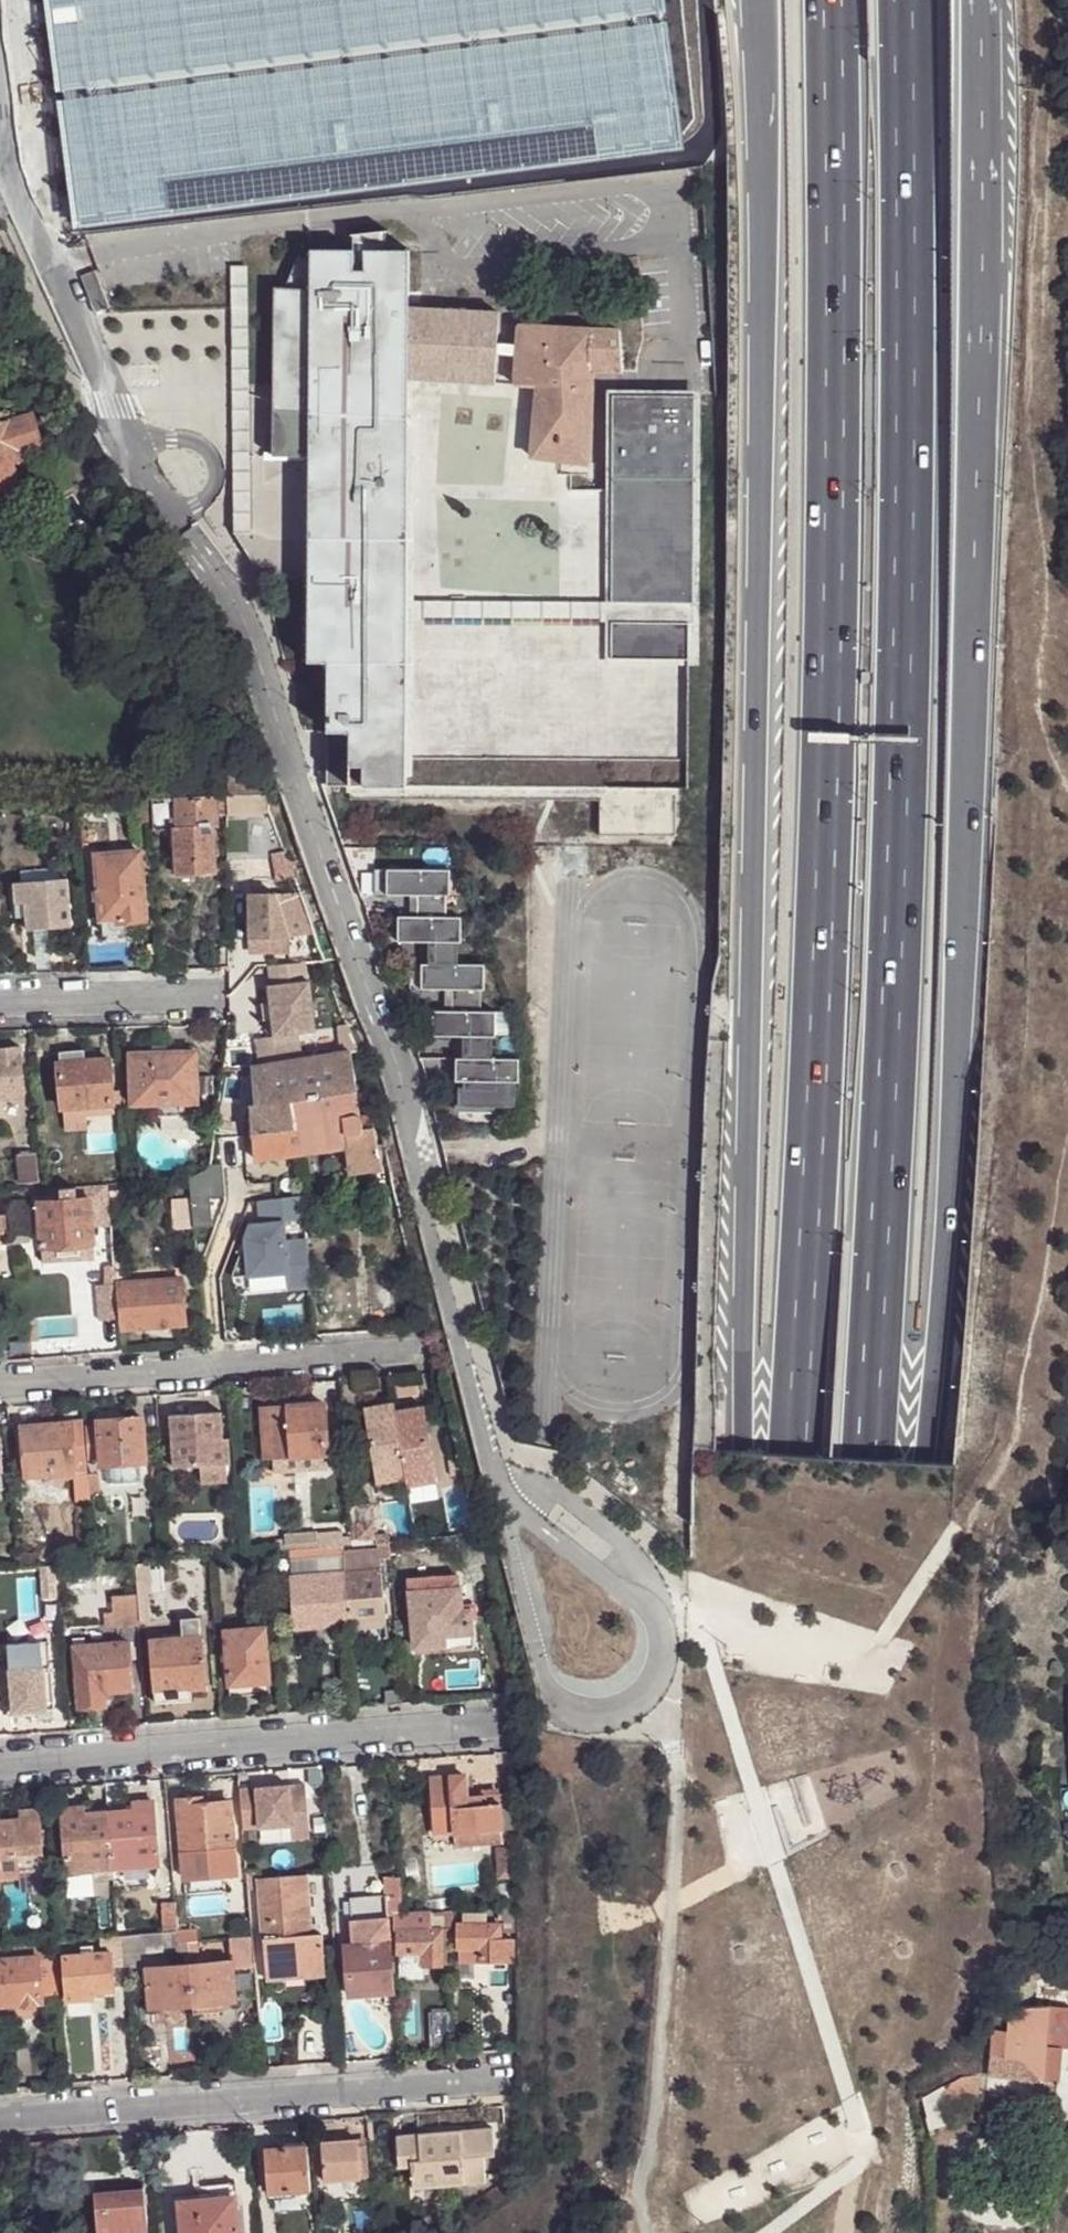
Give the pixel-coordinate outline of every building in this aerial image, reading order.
[(71,217),(680,139),(696,121),(683,0),(44,0),(71,217)] [(385,235),(351,235),(351,249),(385,249),(385,235)] [(413,298),(412,253),(314,249),(312,285),(275,284),(280,453),(317,454),(313,659),(334,660),(333,730),(356,729),(355,784),(355,800),(603,803),(603,837),(679,838),(679,789),(692,789),(694,624),(616,623),(413,620),(413,600),(415,415),(409,415),(410,381),(395,380),(395,309),(409,310),(409,298),(413,298)] [(409,310),(395,309),(395,380),(410,381),(501,385),(502,355),(503,345),(504,314),(409,310)] [(625,331),(524,326),(523,346),(522,355),(521,386),(544,387),(537,457),(594,464),(596,373),(627,371),(625,331)] [(523,346),(503,345),(502,355),(522,355),(523,346)] [(702,397),(618,395),(616,603),(694,604),(698,604),(702,397)] [(19,487),(11,462),(20,459),(18,451),(40,444),(31,415),(0,425),(0,493),(19,487)] [(19,487),(0,493),(0,510),(24,503),(19,487)] [(616,603),(413,600),(413,620),(616,623),(616,603)] [(694,604),(616,603),(616,623),(694,624),(694,604)] [(356,729),(333,730),(333,783),(355,784),(356,729)] [(226,790),(228,817),(262,815),(261,787),(226,790)] [(148,821),(149,831),(174,830),(176,874),(215,873),(213,827),(219,827),(217,797),(147,800),(147,804),(148,821)] [(95,856),(101,919),(102,919),(103,934),(119,933),(119,923),(145,921),(139,852),(95,856)] [(452,870),(377,868),(377,895),(418,896),(447,897),(451,897),(452,870)] [(67,879),(14,884),(15,904),(26,904),(29,931),(71,927),(67,879)] [(249,895),(250,939),(288,939),(310,935),(295,894),(273,894),(249,895)] [(447,897),(418,896),(417,919),(448,919),(447,897)] [(417,919),(399,918),(398,944),(430,944),(457,945),(460,945),(461,919),(448,919),(417,919)] [(288,939),(250,939),(250,949),(288,949),(288,939)] [(457,945),(430,944),(430,966),(457,967),(457,945)] [(430,966),(410,966),(410,989),(453,990),(483,991),(483,967),(457,967),(430,966)] [(272,1035),(295,1033),(313,1031),(309,982),(268,986),(269,1002),(271,1019),(272,1035)] [(483,991),(453,990),(453,1012),(486,1013),(486,991),(483,991)] [(271,1019),(269,1002),(261,1004),(262,1020),(271,1019)] [(453,1012),(437,1012),(437,1037),(467,1038),(497,1038),(500,1038),(501,1013),(486,1013),(453,1012)] [(256,1066),(300,1060),(295,1033),(265,1038),(254,1051),(256,1066)] [(497,1038),(467,1038),(466,1060),(497,1060),(497,1038)] [(0,1047),(0,1096),(23,1094),(18,1045),(0,1047)] [(61,1050),(62,1062),(87,1060),(86,1048),(61,1050)] [(195,1051),(130,1051),(132,1104),(196,1104),(195,1051)] [(354,1093),(349,1053),(300,1060),(256,1066),(252,1067),(255,1106),(251,1106),(255,1160),(298,1153),(290,1104),(354,1093)] [(87,1060),(62,1062),(58,1062),(61,1107),(63,1108),(84,1106),(112,1103),(119,1103),(117,1089),(111,1090),(108,1058),(87,1060)] [(466,1060),(459,1060),(459,1082),(462,1083),(467,1083),(467,1088),(462,1088),(462,1108),(518,1108),(519,1084),(523,1084),(524,1061),(497,1060),(466,1060)] [(359,1119),(354,1093),(290,1104),(298,1153),(346,1146),(349,1173),(374,1170),(381,1168),(369,1117),(359,1119)] [(84,1106),(84,1113),(114,1110),(112,1103),(84,1106)] [(84,1106),(63,1108),(65,1126),(85,1125),(84,1113),(84,1106)] [(35,1152),(17,1154),(18,1183),(38,1182),(35,1152)] [(209,1181),(209,1167),(187,1176),(188,1183),(209,1181)] [(389,1179),(387,1167),(381,1168),(374,1170),(378,1181),(389,1179)] [(209,1181),(188,1183),(189,1192),(191,1214),(212,1212),(209,1181)] [(112,1225),(108,1182),(58,1186),(59,1201),(37,1202),(40,1246),(60,1245),(61,1255),(74,1253),(74,1259),(93,1257),(91,1227),(112,1225)] [(29,1190),(19,1191),(20,1201),(30,1200),(29,1190)] [(191,1214),(189,1192),(171,1193),(175,1227),(192,1225),(191,1214)] [(221,1278),(221,1280),(286,1273),(287,1290),(311,1288),(307,1241),(284,1243),(283,1227),(304,1216),(302,1196),(258,1202),(261,1226),(250,1227),(221,1278)] [(212,1212),(191,1214),(192,1225),(213,1223),(212,1212)] [(41,1261),(74,1259),(74,1253),(61,1255),(60,1245),(40,1246),(41,1261)] [(114,1255),(116,1284),(126,1283),(125,1254),(114,1255)] [(108,1285),(115,1285),(114,1266),(106,1267),(108,1285)] [(116,1284),(120,1330),(185,1325),(181,1279),(126,1283),(116,1284)] [(119,1319),(115,1285),(108,1285),(97,1286),(99,1320),(119,1319)] [(374,1395),(372,1384),(356,1387),(358,1398),(374,1395)] [(407,1480),(395,1412),(392,1398),(378,1401),(378,1406),(364,1409),(376,1486),(407,1480)] [(327,1453),(323,1404),(262,1408),(266,1458),(273,1457),(274,1468),(274,1469),(277,1471),(322,1468),(323,1468),(325,1463),(325,1453),(327,1453)] [(423,1408),(395,1412),(407,1480),(408,1489),(435,1485),(423,1408)] [(202,1464),(228,1462),(230,1462),(227,1439),(223,1439),(220,1411),(205,1412),(187,1413),(170,1416),(170,1420),(165,1420),(166,1442),(171,1441),(173,1467),(202,1464)] [(111,1464),(137,1462),(145,1461),(141,1418),(98,1421),(98,1427),(101,1459),(101,1465),(111,1464)] [(87,1474),(83,1419),(46,1423),(46,1424),(22,1427),(24,1475),(54,1473),(57,1503),(88,1501),(88,1499),(87,1474)] [(88,1460),(101,1459),(98,1427),(86,1428),(88,1460)] [(138,1469),(137,1462),(111,1464),(112,1470),(119,1476),(132,1475),(138,1469)] [(229,1476),(228,1462),(202,1464),(202,1478),(229,1476)] [(160,1479),(159,1466),(152,1467),(153,1480),(160,1479)] [(95,1473),(87,1474),(88,1499),(97,1498),(95,1473)] [(373,1522),(351,1523),(352,1537),(353,1545),(374,1543),(374,1535),(373,1522)] [(317,1548),(342,1546),(341,1537),(340,1532),(315,1533),(317,1548)] [(306,1549),(317,1548),(315,1533),(281,1536),(281,1539),(272,1540),(272,1551),(292,1550),(306,1549)] [(374,1535),(374,1543),(386,1543),(385,1534),(374,1535)] [(353,1545),(352,1537),(341,1537),(342,1546),(353,1545)] [(374,1543),(353,1545),(342,1546),(343,1555),(344,1572),(378,1570),(377,1554),(390,1554),(390,1548),(389,1542),(386,1543),(374,1543)] [(343,1555),(342,1546),(317,1548),(306,1549),(306,1558),(343,1555)] [(306,1558),(306,1549),(292,1550),(293,1577),(298,1576),(298,1559),(306,1558)] [(298,1576),(344,1572),(343,1555),(306,1558),(298,1559),(298,1576)] [(151,1620),(146,1561),(132,1562),(134,1595),(137,1621),(151,1620)] [(55,1599),(53,1568),(38,1568),(39,1575),(29,1576),(31,1600),(55,1599)] [(344,1572),(349,1626),(385,1623),(381,1570),(378,1570),(344,1572)] [(295,1630),(349,1626),(344,1572),(298,1576),(293,1577),(291,1577),(295,1630)] [(434,1636),(444,1636),(473,1634),(471,1610),(476,1610),(474,1588),(410,1593),(414,1648),(435,1647),(434,1636)] [(111,1626),(137,1624),(137,1621),(134,1595),(112,1597),(113,1613),(110,1613),(111,1626)] [(225,1631),(229,1685),(268,1682),(262,1614),(243,1616),(244,1630),(225,1631)] [(183,1619),(184,1639),(200,1637),(199,1618),(183,1619)] [(444,1646),(444,1636),(434,1636),(435,1647),(444,1646)] [(200,1637),(184,1639),(150,1642),(154,1689),(153,1690),(153,1703),(190,1701),(190,1695),(189,1688),(204,1687),(200,1637)] [(74,1648),(78,1708),(105,1706),(104,1692),(131,1690),(127,1644),(74,1648)] [(32,1668),(4,1671),(8,1719),(37,1716),(37,1720),(53,1719),(53,1710),(54,1710),(50,1660),(31,1661),(32,1668)] [(268,1682),(229,1685),(229,1697),(269,1693),(268,1682)] [(465,1776),(450,1777),(456,1833),(503,1829),(500,1795),(466,1798),(465,1776)] [(456,1833),(450,1777),(432,1779),(437,1835),(456,1833)] [(306,1786),(257,1789),(260,1829),(293,1826),(294,1840),(310,1838),(306,1786)] [(516,1828),(517,1793),(500,1795),(503,1829),(516,1828)] [(218,1851),(234,1849),(230,1803),(204,1805),(203,1800),(178,1801),(182,1853),(218,1851)] [(133,1812),(108,1814),(113,1871),(113,1881),(114,1888),(128,1887),(127,1870),(158,1867),(154,1803),(133,1805),(133,1812)] [(113,1871),(108,1814),(84,1816),(83,1809),(62,1811),(66,1874),(113,1871)] [(0,1822),(0,1879),(20,1878),(45,1876),(39,1812),(14,1815),(14,1822),(0,1822)] [(503,1829),(456,1833),(456,1848),(504,1844),(503,1829)] [(235,1858),(234,1849),(218,1851),(219,1860),(235,1858)] [(517,1877),(518,1850),(501,1850),(500,1877),(517,1877)] [(113,1881),(113,1871),(66,1874),(68,1888),(79,1888),(79,1882),(113,1881)] [(46,1891),(45,1876),(20,1878),(21,1886),(27,1886),(28,1892),(46,1891)] [(308,1876),(260,1879),(266,1969),(304,1966),(305,1977),(326,1976),(323,1934),(312,1935),(308,1876)] [(517,1906),(517,1885),(505,1885),(505,1905),(517,1906)] [(351,1898),(352,1920),(388,1917),(386,1900),(386,1895),(351,1898)] [(386,1900),(388,1917),(396,1917),(406,1916),(405,1899),(386,1900)] [(517,1922),(517,1908),(501,1909),(501,1923),(517,1922)] [(194,1912),(176,1914),(178,1933),(179,1944),(197,1943),(194,1912)] [(178,1933),(176,1914),(164,1914),(166,1934),(178,1933)] [(406,1916),(396,1917),(396,1931),(399,1931),(429,1931),(442,1931),(442,1923),(434,1924),(434,1914),(406,1916)] [(388,1917),(352,1920),(354,1936),(355,1947),(347,1948),(350,1997),(386,1994),(394,1993),(388,1917)] [(481,1950),(481,1963),(513,1962),(513,1939),(499,1939),(499,1926),(458,1927),(459,1950),(461,1950),(481,1950)] [(429,1931),(399,1931),(400,1955),(423,1955),(424,1967),(443,1966),(442,1931),(429,1931)] [(452,1966),(452,1931),(442,1931),(443,1966),(452,1966)] [(164,1946),(163,1934),(142,1937),(142,1948),(164,1946)] [(346,1937),(347,1948),(355,1947),(354,1936),(346,1937)] [(118,1939),(101,1939),(102,1951),(110,1951),(123,1950),(122,1937),(118,1939)] [(142,1937),(122,1937),(123,1950),(125,1969),(125,1971),(144,1970),(142,1948),(142,1937)] [(255,1962),(253,1939),(230,1940),(232,1963),(255,1962)] [(56,1943),(38,1944),(38,1947),(40,1958),(57,1957),(56,1943)] [(81,1947),(81,1956),(93,1955),(93,1946),(81,1947)] [(40,1958),(38,1947),(6,1949),(6,1961),(0,1961),(0,2006),(43,2003),(43,1998),(40,1958)] [(125,1969),(123,1950),(110,1951),(110,1954),(112,1970),(125,1969)] [(461,1963),(481,1963),(481,1950),(461,1950),(461,1963)] [(93,1955),(81,1956),(64,1958),(67,2000),(89,1999),(89,1992),(114,1990),(112,1970),(110,1954),(93,1955)] [(233,1976),(232,1963),(149,1970),(149,1982),(151,1994),(151,2010),(236,2003),(235,1989),(233,1976)] [(304,1966),(266,1969),(267,1980),(305,1977),(304,1966)] [(398,2000),(398,1993),(394,1993),(386,1994),(387,2001),(398,2000)] [(985,2073),(1036,2078),(1034,2093),(1052,2096),(1059,2047),(1067,2048),(1067,2025),(1067,2007),(1011,2004),(1009,2008),(1007,2029),(992,2028),(985,2073)] [(959,2075),(919,2095),(922,2123),(948,2120),(947,2116),(976,2090),(974,2074),(959,2075)] [(493,2130),(398,2136),(400,2168),(412,2168),(414,2189),(486,2183),(484,2158),(495,2156),(493,2130)] [(358,2140),(321,2142),(324,2182),(360,2179),(358,2140)] [(309,2190),(306,2147),(295,2148),(267,2150),(270,2193),(309,2190)] [(69,2161),(70,2173),(79,2173),(79,2161),(69,2161)] [(146,2232),(142,2184),(139,2184),(140,2190),(94,2194),(97,2232),(138,2232),(146,2232)] [(210,2204),(235,2202),(234,2184),(209,2186),(210,2200),(210,2204)] [(457,2210),(478,2195),(472,2187),(450,2201),(451,2202),(457,2210)] [(235,2202),(210,2204),(210,2200),(178,2202),(180,2232),(238,2232),(235,2202)] [(446,2216),(457,2210),(451,2202),(441,2208),(446,2216)]
